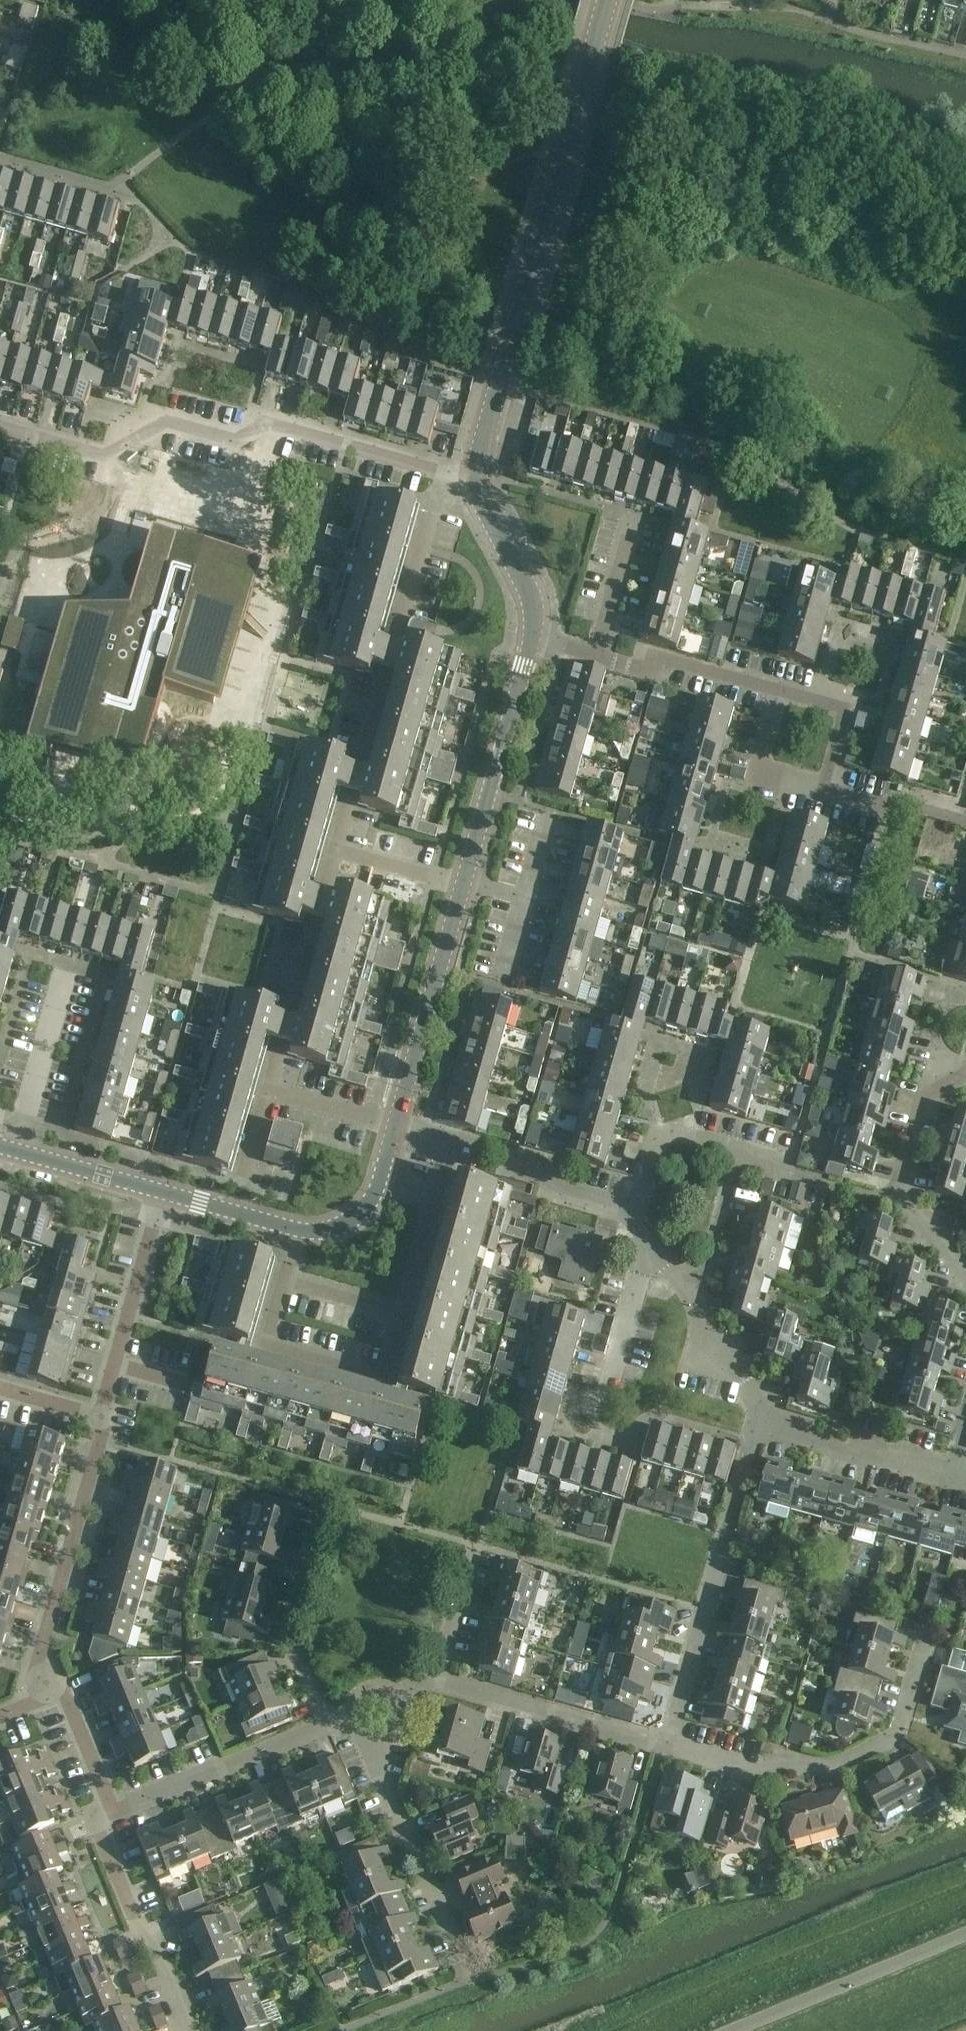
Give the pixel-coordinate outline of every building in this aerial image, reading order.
[(965,4),(965,0),(943,0),(941,7),(963,14),(965,4)] [(20,17),(34,21),(38,9),(23,5),(20,17)] [(34,21),(20,17),(17,28),(31,32),(34,21)] [(8,58),(23,62),(26,51),(11,46),(8,58)] [(23,62),(8,58),(5,69),(20,73),(23,62)] [(3,124),(5,125),(9,113),(0,111),(0,123),(3,124)] [(4,214),(14,178),(0,174),(0,213),(4,214)] [(4,214),(25,220),(35,184),(14,178),(4,214)] [(25,220),(46,226),(56,190),(35,184),(25,220)] [(46,226),(67,232),(77,196),(56,190),(46,226)] [(67,232),(87,237),(97,202),(77,196),(67,232)] [(119,208),(97,202),(87,237),(109,243),(119,208)] [(32,255),(41,257),(45,243),(36,241),(32,255)] [(74,267),(82,269),(86,255),(78,253),(74,267)] [(41,257),(32,255),(28,268),(37,271),(41,257)] [(82,269),(74,267),(70,280),(79,282),(82,269)] [(241,285),(249,288),(253,273),(245,271),(241,285)] [(191,277),(182,307),(178,306),(173,305),(167,326),(167,327),(172,328),(188,333),(197,297),(201,280),(191,277)] [(283,297),(292,299),(296,286),(288,283),(283,297)] [(249,288),(241,285),(237,298),(246,301),(249,288)] [(173,305),(138,295),(132,317),(167,326),(173,305)] [(218,303),(197,297),(188,333),(208,339),(218,303)] [(292,299),(283,297),(280,310),(288,313),(292,299)] [(208,339),(229,344),(239,309),(218,303),(208,339)] [(14,319),(22,321),(26,307),(18,304),(14,319)] [(104,326),(108,310),(96,307),(92,322),(104,326)] [(260,315),(239,309),(229,344),(250,350),(260,315)] [(260,315),(250,350),(270,356),(271,356),(275,342),(276,342),(282,321),(260,315)] [(55,331),(64,333),(68,319),(59,316),(55,331)] [(320,330),(328,332),(332,318),(324,316),(320,330)] [(132,317),(126,338),(161,348),(167,327),(167,326),(132,317)] [(22,321),(14,319),(10,332),(19,335),(22,321)] [(106,332),(93,328),(91,333),(94,338),(104,340),(106,332)] [(362,342),(371,344),(375,330),(366,328),(362,342)] [(328,332),(320,330),(316,343),(325,346),(328,332)] [(64,333),(55,331),(51,344),(60,347),(64,333)] [(78,349),(97,355),(97,354),(88,337),(82,335),(78,349)] [(126,338),(120,358),(156,368),(161,348),(126,338)] [(270,356),(265,377),(266,377),(287,383),(297,348),(276,342),(275,342),(271,356),(270,356)] [(371,344),(362,342),(359,355),(367,357),(371,344)] [(389,344),(384,360),(396,363),(398,355),(389,344)] [(0,346),(0,385),(1,385),(11,350),(0,346)] [(317,354),(297,348),(287,383),(307,389),(317,354)] [(32,355),(11,350),(1,385),(22,391),(32,355)] [(338,359),(317,354),(307,389),(329,395),(338,359)] [(22,391),(43,397),(53,361),(32,355),(22,391)] [(156,368),(120,358),(114,379),(103,376),(100,391),(132,400),(139,374),(153,378),(156,368)] [(338,359),(329,395),(349,400),(350,401),(354,386),(360,366),(338,359)] [(73,367),(53,361),(43,397),(63,402),(73,367)] [(103,376),(73,367),(63,402),(85,408),(91,388),(100,391),(103,376)] [(398,374),(395,387),(403,389),(407,376),(398,374)] [(375,392),(354,386),(350,401),(349,400),(343,421),(365,427),(375,392)] [(395,398),(375,392),(365,427),(386,433),(395,398)] [(416,404),(395,398),(386,433),(406,439),(416,404)] [(406,439),(428,445),(438,410),(416,404),(406,439)] [(557,405),(554,416),(567,419),(570,409),(557,405)] [(597,416),(589,414),(585,427),(594,429),(597,416)] [(439,422),(433,443),(454,449),(460,428),(439,422)] [(626,439),(635,442),(638,428),(630,426),(626,439)] [(585,428),(581,441),(590,444),(593,430),(585,428)] [(551,480),(561,444),(540,438),(530,473),(551,480)] [(635,442),(626,439),(622,453),(631,455),(635,442)] [(674,445),(685,448),(686,442),(676,439),(674,445)] [(582,450),(561,444),(551,480),(572,485),(582,450)] [(8,461),(17,464),(21,450),(16,449),(11,452),(8,461)] [(572,485),(593,491),(603,456),(582,450),(572,485)] [(593,491),(614,497),(624,462),(603,456),(593,491)] [(17,464),(8,461),(5,461),(2,473),(14,476),(17,464)] [(614,497),(634,503),(645,467),(624,462),(614,497)] [(634,503),(655,509),(665,473),(645,467),(634,503)] [(686,479),(665,473),(655,509),(676,515),(686,479)] [(686,479),(676,515),(698,521),(708,485),(686,479)] [(290,1058),(312,1064),(331,1069),(328,1079),(365,1089),(368,1078),(349,1073),(355,1052),(349,1050),(355,1030),(379,1038),(382,1028),(363,1023),(367,1010),(361,1008),(373,968),(397,974),(405,945),(387,940),(390,927),(385,925),(391,904),(338,889),(335,899),(323,896),(308,892),(337,791),(350,794),(363,798),(360,808),(383,815),(401,820),(399,829),(435,840),(438,829),(419,823),(425,802),(420,800),(425,781),(449,787),(457,758),(439,753),(443,740),(437,738),(448,698),(472,705),(475,696),(457,690),(460,678),(455,677),(461,655),(408,640),(405,650),(391,646),(378,642),(416,507),(375,496),(378,486),(361,481),(352,513),(357,515),(352,534),(328,527),(325,537),(344,542),(341,555),(346,556),(340,575),(316,569),(314,578),(332,584),(329,596),(334,598),(328,617),(305,611),(302,620),(320,625),(317,638),(322,639),(316,661),(369,676),(372,666),(384,670),(398,674),(370,774),(357,771),(343,767),(346,757),(324,751),(325,750),(270,735),(267,744),(286,750),(282,762),(287,764),(282,783),(258,777),(255,786),(274,791),(270,804),(275,806),(270,825),(258,822),(260,814),(248,811),(243,828),(262,833),(258,846),(263,847),(258,866),(234,860),(232,870),(250,875),(246,888),(252,889),(246,910),(299,925),(301,915),(315,919),(328,923),(300,1024),(286,1020),(273,1016),(276,1006),(199,985),(196,994),(215,999),(211,1011),(217,1013),(211,1033),(187,1026),(184,1036),(203,1041),(200,1053),(205,1055),(200,1075),(175,1068),(173,1077),(191,1082),(188,1095),(193,1096),(188,1116),(164,1109),(161,1118),(180,1124),(176,1136),(182,1138),(176,1160),(228,1175),(266,1040),(279,1044),(293,1048),(290,1058)] [(671,534),(670,534),(664,556),(700,566),(703,554),(709,556),(710,551),(726,550),(729,539),(709,534),(695,530),(697,525),(698,521),(676,515),(675,519),(671,534)] [(74,609),(37,738),(142,768),(165,690),(213,704),(255,562),(153,532),(130,610),(109,610),(74,609)] [(872,545),(873,539),(859,535),(857,544),(868,547),(872,545)] [(904,563),(913,565),(916,551),(908,549),(904,563)] [(664,556),(658,576),(694,586),(700,566),(664,556)] [(716,564),(705,561),(704,566),(722,571),(724,564),(716,562),(716,564)] [(785,590),(795,593),(831,603),(837,581),(830,579),(833,568),(812,562),(809,573),(791,568),(785,590)] [(913,565),(904,563),(900,576),(909,579),(913,565)] [(736,565),(734,575),(746,578),(749,566),(739,564),(736,565)] [(850,570),(846,584),(842,582),(837,581),(831,603),(830,603),(836,605),(850,609),(853,598),(854,598),(861,573),(850,570)] [(882,579),(861,573),(854,598),(853,598),(850,609),(872,615),(882,579)] [(688,607),(694,586),(658,576),(652,597),(688,607)] [(872,615),(892,621),(902,585),(882,579),(872,615)] [(758,583),(750,580),(745,601),(753,603),(758,583)] [(737,584),(734,586),(731,597),(740,599),(744,586),(737,584)] [(892,621),(913,626),(913,627),(923,591),(902,585),(892,621)] [(935,633),(945,597),(923,591),(913,627),(935,633)] [(795,593),(789,614),(825,624),(830,603),(831,603),(795,593)] [(682,628),(688,607),(652,597),(647,618),(682,628)] [(734,620),(740,599),(731,597),(725,618),(734,620)] [(954,604),(947,602),(942,621),(949,623),(954,604)] [(37,738),(74,609),(66,609),(27,744),(140,776),(142,768),(37,738)] [(819,644),(825,624),(789,614),(783,634),(819,644)] [(12,619),(10,618),(1,648),(15,652),(24,622),(12,619)] [(682,628),(647,618),(640,640),(676,650),(682,628)] [(934,638),(935,633),(913,627),(913,626),(912,632),(908,646),(919,649),(918,650),(943,657),(944,653),(946,646),(932,642),(934,638)] [(819,644),(783,634),(777,656),(813,666),(819,644)] [(727,641),(719,638),(715,638),(709,659),(721,663),(724,654),(727,641)] [(937,677),(943,657),(918,650),(919,649),(908,646),(901,667),(937,677)] [(946,646),(944,653),(958,657),(960,650),(946,646)] [(563,685),(599,695),(605,673),(569,663),(563,685)] [(931,698),(937,677),(901,667),(895,688),(931,698)] [(563,685),(558,706),(593,716),(599,695),(563,685)] [(925,719),(931,698),(895,688),(890,709),(925,719)] [(634,705),(643,707),(646,693),(641,692),(637,694),(634,705)] [(663,725),(669,703),(651,698),(645,720),(663,725)] [(692,721),(727,731),(733,709),(698,699),(692,721)] [(643,707),(634,705),(631,716),(633,719),(639,721),(643,707)] [(558,706),(552,726),(587,736),(593,716),(558,706)] [(919,740),(925,719),(890,709),(884,730),(919,740)] [(856,722),(870,726),(871,721),(870,717),(858,714),(856,722)] [(721,752),(727,731),(692,721),(686,742),(721,752)] [(870,726),(856,722),(854,730),(865,733),(869,731),(870,726)] [(552,726),(546,747),(581,757),(587,736),(552,726)] [(755,739),(757,730),(746,727),(743,729),(741,735),(755,739)] [(913,761),(919,740),(884,730),(878,751),(913,761)] [(234,748),(253,753),(257,738),(238,733),(234,748)] [(623,746),(631,748),(635,735),(629,733),(626,735),(623,746)] [(686,742),(680,762),(716,772),(721,752),(686,742)] [(631,748),(623,746),(619,757),(621,761),(627,762),(631,748)] [(576,778),(581,757),(546,747),(540,768),(576,778)] [(907,782),(913,761),(878,751),(872,772),(907,782)] [(680,762),(674,783),(710,793),(716,772),(680,762)] [(576,778),(540,768),(534,790),(570,800),(576,778)] [(743,780),(746,772),(734,768),(731,770),(729,776),(743,780)] [(611,788),(620,790),(623,776),(618,775),(614,777),(611,788)] [(704,814),(710,793),(674,783),(668,804),(704,814)] [(620,790),(611,788),(608,799),(610,802),(616,804),(620,790)] [(698,836),(704,814),(668,804),(663,825),(687,832),(686,833),(698,836)] [(620,808),(616,823),(627,826),(631,811),(620,808)] [(827,825),(812,821),(792,815),(786,837),(821,847),(827,825)] [(588,825),(581,847),(617,857),(623,835),(588,825)] [(660,836),(673,839),(671,844),(670,849),(692,855),(694,850),(698,836),(686,833),(687,832),(663,825),(660,836)] [(816,868),(821,847),(786,837),(780,858),(816,868)] [(862,859),(871,862),(875,847),(869,845),(865,848),(862,859)] [(10,847),(6,863),(15,866),(23,861),(25,852),(10,847)] [(581,847),(576,868),(611,878),(617,857),(581,847)] [(660,884),(682,891),(692,855),(670,849),(660,884)] [(56,855),(41,852),(39,860),(48,863),(54,861),(56,855)] [(663,855),(657,853),(654,855),(651,866),(659,869),(663,855)] [(713,861),(692,855),(682,891),(703,896),(713,861)] [(810,888),(816,868),(780,858),(774,878),(774,879),(810,888)] [(81,872),(84,863),(70,859),(68,865),(72,869),(81,872)] [(871,862),(862,859),(859,869),(862,873),(867,875),(871,862)] [(733,867),(713,861),(703,896),(723,902),(733,867)] [(84,863),(81,872),(92,875),(96,872),(98,867),(84,863)] [(645,887),(653,890),(659,869),(651,866),(646,887),(645,887)] [(755,873),(733,867),(723,902),(744,908),(751,884),(752,884),(755,873)] [(576,868),(570,888),(605,898),(611,878),(576,868)] [(112,871),(111,876),(113,881),(123,884),(126,875),(112,871)] [(770,877),(755,873),(752,884),(751,884),(744,908),(755,911),(759,898),(763,900),(767,901),(774,879),(774,878),(770,877)] [(126,875),(123,884),(134,887),(139,884),(139,883),(140,879),(126,875)] [(768,900),(804,910),(810,888),(774,879),(767,901),(768,901),(768,900)] [(163,896),(176,899),(178,890),(165,887),(163,896)] [(639,908),(647,910),(653,890),(645,887),(642,898),(639,908)] [(851,900),(859,902),(863,889),(858,887),(853,890),(851,900)] [(599,919),(605,898),(570,888),(564,909),(599,919)] [(6,893),(0,916),(0,930),(18,935),(28,899),(6,893)] [(136,921),(142,898),(133,896),(127,918),(136,921)] [(18,935),(19,936),(39,941),(49,905),(28,899),(18,935)] [(859,902),(851,900),(845,899),(841,913),(855,916),(859,902)] [(675,905),(665,902),(661,915),(672,918),(675,905)] [(70,911),(49,905),(39,941),(60,947),(70,911)] [(593,940),(599,919),(564,909),(558,930),(593,940)] [(91,917),(70,911),(60,947),(81,953),(91,917)] [(633,929),(642,931),(645,917),(640,916),(636,918),(633,929)] [(958,945),(965,947),(965,916),(958,945)] [(81,953),(102,959),(113,923),(91,917),(81,953)] [(102,959),(122,965),(133,929),(113,923),(102,959)] [(656,926),(655,932),(669,936),(671,927),(661,924),(660,924),(657,926),(656,926)] [(671,927),(669,936),(683,940),(684,934),(682,930),(671,927)] [(145,971),(154,940),(155,935),(133,929),(122,965),(145,971)] [(642,931),(633,929),(630,940),(632,943),(638,945),(642,931)] [(13,956),(15,948),(19,936),(18,935),(0,930),(0,952),(13,956)] [(588,961),(593,940),(558,930),(552,951),(588,961)] [(734,934),(729,952),(742,956),(742,955),(747,937),(734,934)] [(710,948),(713,939),(702,936),(698,938),(697,944),(710,948)] [(667,941),(654,937),(652,937),(649,949),(664,954),(667,941)] [(686,955),(688,947),(667,941),(664,954),(685,960),(686,955)] [(948,978),(965,983),(965,947),(958,945),(950,943),(948,947),(947,949),(946,952),(944,956),(943,961),(942,965),(941,969),(941,972),(941,975),(949,977),(948,978)] [(688,947),(686,955),(697,959),(700,957),(702,951),(688,947)] [(552,951),(546,972),(582,982),(588,961),(552,951)] [(7,977),(13,956),(0,952),(0,975),(7,977)] [(621,970),(630,973),(634,959),(628,957),(624,959),(621,970)] [(725,963),(725,964),(727,967),(738,970),(741,962),(727,958),(725,963)] [(155,985),(142,981),(143,977),(145,971),(122,965),(119,977),(117,985),(152,995),(155,985)] [(875,1001),(907,1010),(910,999),(921,1002),(927,981),(884,969),(875,1001)] [(630,973),(621,970),(618,981),(616,991),(624,993),(630,973)] [(546,972),(540,993),(576,1003),(576,1002),(586,1005),(592,984),(582,982),(546,972)] [(655,987),(633,980),(623,1016),(645,1022),(655,987)] [(146,1017),(152,995),(117,985),(111,1006),(146,1017)] [(645,1023),(665,1028),(675,992),(655,987),(645,1022),(645,1023)] [(612,1005),(620,1007),(624,993),(616,991),(612,1005)] [(191,994),(182,992),(179,1002),(182,1006),(187,1008),(191,994)] [(696,998),(675,992),(665,1028),(686,1034),(696,998)] [(470,1018),(505,1028),(511,1006),(476,996),(470,1018)] [(708,1040),(708,1039),(711,1029),(710,1029),(717,1004),(696,998),(686,1034),(708,1040)] [(875,1001),(866,1034),(908,1046),(914,1025),(904,1022),(907,1010),(875,1001)] [(734,1023),(734,1022),(729,1021),(724,1020),(728,1007),(717,1004),(710,1029),(711,1029),(708,1039),(720,1042),(727,1045),(734,1023)] [(140,1037),(146,1017),(111,1006),(105,1027),(140,1037)] [(563,1009),(559,1023),(565,1025),(568,1023),(571,1012),(563,1009)] [(745,1015),(742,1026),(761,1031),(764,1020),(745,1015)] [(620,1026),(607,1022),(604,1032),(628,1039),(628,1038),(640,1042),(644,1027),(645,1023),(645,1022),(623,1016),(622,1021),(620,1026)] [(499,1048),(505,1028),(470,1018),(464,1038),(499,1048)] [(727,1045),(763,1055),(769,1033),(761,1031),(742,1026),(734,1023),(727,1045)] [(541,1037),(549,1040),(553,1026),(547,1024),(544,1026),(541,1037)] [(135,1058),(140,1037),(105,1027),(99,1048),(135,1058)] [(168,1044),(176,1047),(180,1032),(175,1030),(171,1033),(168,1044)] [(634,1063),(640,1042),(628,1038),(628,1039),(604,1032),(598,1053),(634,1063)] [(866,1034),(857,1066),(889,1075),(892,1064),(902,1067),(908,1046),(866,1034)] [(549,1040),(541,1037),(539,1037),(534,1058),(543,1060),(549,1040)] [(464,1038),(458,1059),(494,1069),(499,1048),(464,1038)] [(176,1047),(168,1044),(165,1054),(167,1058),(172,1060),(176,1047)] [(757,1076),(763,1055),(727,1045),(722,1066),(757,1076)] [(99,1048),(93,1068),(129,1079),(135,1058),(99,1048)] [(552,1048),(548,1062),(557,1064),(560,1053),(558,1050),(552,1048)] [(628,1084),(634,1063),(598,1053),(592,1074),(628,1084)] [(488,1090),(494,1069),(458,1059),(452,1080),(488,1090)] [(548,1062),(544,1076),(550,1077),(554,1075),(557,1064),(548,1062)] [(529,1079),(537,1081),(541,1068),(535,1066),(532,1068),(529,1079)] [(751,1096),(757,1076),(722,1066),(716,1086),(751,1096)] [(809,1082),(813,1069),(803,1066),(799,1080),(806,1082),(809,1082)] [(857,1066),(848,1098),(890,1110),(896,1090),(886,1087),(889,1075),(857,1066)] [(93,1068),(87,1089),(123,1100),(129,1079),(93,1068)] [(156,1086),(164,1088),(168,1074),(163,1073),(159,1075),(156,1086)] [(592,1074),(586,1095),(622,1105),(628,1084),(592,1074)] [(537,1081),(529,1079),(526,1090),(528,1093),(533,1095),(537,1081)] [(820,1079),(817,1089),(828,1093),(831,1082),(820,1079)] [(482,1111),(488,1090),(452,1080),(446,1100),(482,1111)] [(164,1088),(156,1086),(153,1096),(155,1100),(161,1102),(164,1088)] [(716,1086),(710,1108),(745,1118),(751,1096),(716,1086)] [(87,1089),(81,1109),(117,1120),(118,1118),(125,1120),(130,1101),(123,1099),(123,1100),(87,1089)] [(586,1095),(580,1116),(616,1126),(622,1105),(586,1095)] [(796,1098),(793,1108),(801,1111),(805,1097),(801,1096),(799,1095),(796,1098)] [(848,1098),(838,1131),(871,1140),(874,1128),(884,1131),(890,1110),(848,1098)] [(482,1111),(446,1100),(440,1122),(476,1132),(482,1111)] [(517,1121),(526,1123),(529,1109),(524,1108),(520,1110),(517,1121)] [(965,1156),(965,1111),(957,1108),(951,1128),(941,1125),(935,1148),(965,1156)] [(75,1131),(83,1134),(111,1142),(117,1120),(81,1109),(75,1131)] [(642,1111),(640,1118),(647,1120),(650,1113),(642,1111)] [(144,1127),(153,1130),(157,1116),(151,1114),(147,1117),(144,1127)] [(610,1146),(616,1126),(580,1116),(575,1136),(610,1146)] [(790,1118),(787,1129),(789,1132),(794,1134),(795,1134),(799,1120),(790,1118)] [(526,1123),(517,1121),(514,1132),(516,1135),(522,1137),(526,1123)] [(267,1150),(264,1162),(292,1170),(296,1159),(304,1130),(275,1122),(267,1150)] [(153,1130),(144,1127),(141,1137),(143,1142),(149,1143),(153,1130)] [(871,1140),(838,1131),(829,1164),(872,1176),(878,1154),(868,1151),(871,1140)] [(610,1146),(575,1136),(569,1158),(604,1168),(610,1146)] [(527,1137),(525,1144),(536,1148),(539,1140),(527,1137)] [(623,1150),(638,1154),(640,1145),(629,1142),(625,1144),(623,1150)] [(935,1148),(928,1170),(939,1173),(933,1193),(964,1201),(965,1202),(965,1197),(965,1174),(962,1173),(965,1160),(965,1156),(935,1148)] [(638,1154),(623,1150),(622,1155),(624,1159),(635,1163),(638,1154)] [(400,1388),(477,1409),(479,1399),(461,1394),(464,1382),(459,1380),(464,1361),(488,1367),(491,1358),(473,1353),(476,1340),(471,1338),(476,1319),(500,1326),(503,1316),(484,1311),(488,1298),(482,1297),(488,1277),(512,1284),(515,1275),(496,1269),(500,1257),(494,1255),(500,1236),(524,1242),(526,1233),(508,1228),(511,1215),(506,1214),(512,1192),(459,1177),(400,1388)] [(764,1180),(759,1196),(771,1199),(775,1183),(764,1180)] [(802,1205),(807,1187),(793,1184),(788,1201),(802,1205)] [(1,1237),(10,1201),(0,1199),(0,1237),(1,1237)] [(10,1201),(1,1237),(22,1243),(32,1207),(10,1201)] [(791,1206),(780,1203),(779,1210),(789,1212),(791,1206)] [(751,1240),(783,1249),(793,1217),(750,1205),(744,1226),(754,1229),(751,1240)] [(47,1234),(53,1213),(32,1207),(22,1243),(52,1251),(57,1237),(47,1234)] [(858,1261),(889,1270),(890,1270),(893,1259),(894,1259),(897,1247),(887,1244),(892,1225),(860,1215),(853,1241),(863,1244),(858,1261)] [(542,1227),(535,1250),(546,1253),(545,1256),(560,1260),(562,1265),(558,1280),(587,1288),(588,1287),(594,1265),(599,1266),(603,1251),(598,1249),(600,1241),(592,1238),(593,1233),(593,1232),(578,1228),(576,1234),(553,1227),(553,1230),(542,1227)] [(93,1285),(96,1275),(82,1272),(89,1246),(57,1237),(52,1251),(63,1254),(56,1275),(57,1275),(93,1285)] [(273,1259),(195,1238),(192,1247),(211,1253),(208,1265),(213,1267),(208,1286),(183,1279),(181,1289),(199,1294),(196,1307),(201,1308),(195,1330),(248,1345),(273,1259)] [(783,1249),(751,1240),(748,1252),(738,1249),(732,1270),(764,1279),(774,1282),(783,1249)] [(891,1304),(922,1313),(923,1313),(926,1302),(929,1290),(919,1287),(925,1268),(894,1259),(893,1259),(890,1270),(889,1270),(885,1284),(896,1287),(891,1304)] [(12,1276),(17,1277),(21,1274),(24,1264),(16,1262),(12,1276)] [(730,1315),(762,1324),(765,1312),(766,1312),(770,1298),(759,1295),(764,1279),(732,1270),(725,1292),(736,1295),(730,1315)] [(87,1306),(93,1285),(57,1275),(51,1296),(87,1306)] [(37,1282),(27,1279),(23,1281),(21,1286),(23,1287),(35,1290),(37,1282)] [(21,1287),(21,1286),(17,1285),(0,1296),(0,1305),(17,1309),(23,1287),(21,1287)] [(81,1326),(87,1306),(51,1296),(45,1316),(81,1326)] [(958,1311),(926,1302),(923,1313),(922,1313),(918,1327),(928,1330),(924,1346),(924,1347),(956,1356),(962,1333),(952,1330),(958,1311)] [(543,1329),(578,1339),(584,1317),(549,1307),(549,1308),(539,1305),(533,1325),(543,1328),(543,1329)] [(786,1307),(783,1317),(797,1321),(803,1323),(806,1313),(786,1307)] [(762,1324),(758,1335),(769,1338),(763,1358),(794,1366),(795,1367),(798,1355),(799,1355),(803,1341),(792,1338),(797,1321),(783,1317),(766,1312),(765,1312),(762,1324)] [(75,1348),(81,1326),(45,1316),(39,1337),(75,1348)] [(543,1329),(537,1350),(572,1360),(578,1339),(543,1329)] [(880,1335),(856,1329),(866,1352),(875,1354),(880,1335)] [(592,1343),(606,1347),(608,1339),(597,1336),(593,1338),(592,1343)] [(69,1368),(75,1348),(39,1337),(33,1358),(69,1368)] [(606,1347),(592,1343),(590,1349),(592,1353),(604,1356),(606,1347)] [(904,1376),(936,1385),(939,1374),(950,1377),(956,1356),(924,1347),(924,1346),(913,1343),(904,1376)] [(5,1345),(2,1354),(26,1360),(27,1356),(17,1354),(18,1349),(5,1345)] [(814,1345),(810,1359),(812,1359),(830,1364),(834,1351),(814,1345)] [(204,1390),(194,1387),(189,1405),(190,1405),(185,1423),(195,1426),(200,1408),(221,1414),(223,1408),(242,1414),(235,1438),(245,1440),(250,1422),(263,1425),(264,1420),(284,1425),(277,1449),(286,1452),(292,1434),(304,1437),(306,1432),(325,1437),(319,1461),(328,1464),(333,1445),(346,1449),(347,1443),(367,1449),(360,1473),(370,1476),(375,1457),(387,1461),(389,1455),(411,1461),(425,1408),(216,1349),(204,1390)] [(537,1350),(531,1371),(567,1381),(572,1360),(537,1350)] [(794,1366),(791,1378),(802,1381),(796,1400),(828,1410),(835,1384),(825,1381),(830,1364),(812,1359),(810,1359),(799,1355),(798,1355),(795,1367),(794,1366)] [(27,1380),(63,1390),(69,1368),(33,1358),(27,1380)] [(496,1361),(492,1374),(497,1376),(501,1374),(504,1363),(496,1361)] [(876,1368),(872,1380),(884,1383),(887,1371),(876,1368)] [(531,1371),(525,1391),(561,1402),(567,1381),(531,1371)] [(936,1385),(904,1376),(894,1408),(937,1421),(943,1399),(933,1396),(936,1385)] [(580,1385),(594,1389),(597,1381),(585,1377),(582,1379),(580,1385)] [(525,1391),(519,1412),(544,1419),(544,1420),(543,1420),(555,1423),(561,1402),(525,1391)] [(482,1411),(481,1413),(490,1416),(493,1403),(485,1401),(482,1411)] [(543,1420),(544,1420),(544,1419),(519,1412),(516,1423),(530,1427),(528,1432),(527,1436),(549,1443),(550,1438),(555,1423),(543,1420)] [(662,1468),(672,1432),(650,1426),(640,1462),(662,1468)] [(21,1454),(58,1465),(65,1441),(28,1431),(21,1454)] [(662,1468),(683,1474),(693,1438),(672,1432),(662,1468)] [(517,1472),(539,1478),(549,1443),(527,1436),(517,1472)] [(714,1444),(693,1438),(683,1474),(704,1480),(714,1444)] [(539,1478),(559,1484),(570,1448),(549,1443),(539,1478)] [(714,1444),(704,1480),(725,1486),(735,1450),(714,1444)] [(559,1484),(580,1490),(590,1454),(570,1448),(559,1484)] [(21,1454),(15,1478),(52,1488),(58,1465),(21,1454)] [(580,1490),(601,1496),(611,1460),(590,1454),(580,1490)] [(768,1459),(756,1502),(768,1505),(765,1515),(787,1520),(790,1511),(798,1479),(787,1476),(790,1465),(768,1459)] [(611,1460),(601,1496),(623,1502),(633,1466),(611,1460)] [(124,1482),(170,1495),(176,1472),(142,1463),(138,1476),(126,1473),(124,1482)] [(790,1511),(822,1520),(833,1477),(813,1472),(810,1482),(798,1479),(790,1511)] [(822,1520),(854,1529),(863,1497),(851,1494),(854,1483),(833,1477),(822,1520)] [(15,1478),(8,1501),(45,1511),(52,1488),(15,1478)] [(164,1517),(170,1495),(124,1482),(121,1491),(133,1495),(129,1507),(164,1517)] [(650,1511),(655,1493),(645,1490),(642,1500),(641,1499),(638,1501),(636,1507),(650,1511)] [(863,1497),(854,1529),(851,1542),(873,1547),(876,1535),(887,1538),(898,1496),(877,1490),(874,1500),(863,1497)] [(200,1504),(208,1506),(212,1494),(203,1492),(200,1504)] [(655,1493),(650,1511),(671,1517),(673,1509),(674,1509),(675,1501),(667,1498),(666,1496),(655,1493)] [(499,1494),(494,1512),(507,1515),(512,1497),(499,1494)] [(887,1538),(919,1548),(928,1515),(916,1512),(919,1502),(898,1496),(887,1538)] [(247,1531),(282,1540),(286,1527),(298,1531),(300,1521),(267,1511),(270,1499),(262,1497),(258,1509),(254,1508),(247,1531)] [(8,1501),(2,1523),(2,1524),(34,1533),(39,1535),(45,1511),(8,1501)] [(208,1506),(200,1504),(196,1516),(205,1518),(208,1506)] [(158,1539),(164,1517),(129,1507),(126,1520),(114,1517),(111,1526),(158,1539)] [(928,1515),(919,1548),(951,1557),(954,1546),(963,1514),(942,1508),(939,1518),(928,1515)] [(691,1523),(694,1514),(683,1511),(674,1509),(673,1509),(671,1517),(691,1523)] [(694,1514),(691,1523),(705,1527),(707,1521),(705,1518),(694,1514)] [(963,1514),(954,1546),(965,1549),(965,1515),(963,1514)] [(547,1527),(550,1519),(539,1516),(535,1518),(534,1523),(547,1527)] [(550,1519),(547,1527),(561,1531),(563,1525),(561,1522),(550,1519)] [(34,1533),(2,1524),(2,1523),(0,1523),(0,1548),(28,1556),(34,1533)] [(593,1525),(591,1531),(589,1539),(602,1543),(606,1529),(593,1525)] [(152,1561),(158,1539),(111,1526),(109,1535),(121,1538),(117,1551),(152,1561)] [(739,1527),(737,1537),(744,1539),(747,1529),(739,1527)] [(589,1539),(591,1531),(580,1528),(577,1529),(575,1535),(589,1539)] [(290,1556),(278,1553),(282,1540),(247,1531),(241,1553),(246,1554),(242,1566),(272,1575),(276,1563),(288,1566),(290,1556)] [(192,1549),(201,1551),(204,1539),(196,1537),(192,1549)] [(21,1579),(28,1556),(0,1548),(0,1573),(21,1579)] [(201,1551),(192,1549),(189,1561),(197,1563),(201,1551)] [(145,1583),(152,1561),(117,1551),(114,1564),(102,1560),(99,1570),(145,1583)] [(810,1559),(805,1577),(814,1580),(819,1561),(810,1559)] [(848,1559),(843,1573),(853,1576),(857,1562),(848,1559)] [(498,1600),(533,1610),(539,1589),(544,1590),(548,1577),(497,1562),(490,1584),(502,1588),(498,1600)] [(239,1578),(234,1577),(228,1600),(262,1609),(266,1597),(278,1600),(281,1590),(269,1587),(272,1575),(242,1566),(239,1578)] [(139,1605),(145,1583),(99,1570),(96,1579),(108,1582),(105,1595),(139,1605)] [(14,1602),(21,1579),(0,1573),(0,1598),(14,1602)] [(852,1577),(849,1590),(870,1596),(873,1584),(852,1577)] [(175,1591),(184,1594),(187,1581),(179,1579),(175,1591)] [(735,1616),(769,1626),(775,1604),(783,1607),(787,1593),(745,1581),(741,1594),(729,1590),(727,1600),(739,1603),(735,1616)] [(184,1594),(175,1591),(172,1603),(180,1606),(184,1594)] [(133,1627),(139,1605),(105,1595),(101,1608),(89,1604),(87,1614),(133,1627)] [(8,1625),(14,1602),(0,1598),(0,1623),(8,1625)] [(620,1635),(654,1645),(658,1632),(670,1635),(677,1613),(625,1598),(621,1612),(626,1613),(620,1635)] [(262,1609),(228,1600),(222,1622),(226,1624),(223,1636),(231,1638),(235,1626),(268,1635),(271,1625),(259,1622),(262,1609)] [(533,1610),(498,1600),(495,1613),(483,1610),(480,1620),(485,1621),(481,1633),(528,1646),(532,1633),(527,1632),(533,1610)] [(854,1650),(888,1660),(892,1647),(904,1651),(906,1641),(894,1637),(898,1625),(856,1613),(852,1627),(860,1629),(854,1650)] [(133,1627),(87,1614),(84,1623),(96,1626),(92,1640),(93,1640),(88,1656),(93,1666),(120,1655),(122,1648),(127,1649),(133,1627)] [(725,1651),(767,1663),(771,1650),(763,1648),(769,1626),(735,1616),(731,1629),(719,1625),(717,1635),(729,1638),(725,1651)] [(528,1646),(481,1633),(478,1645),(473,1644),(470,1654),(482,1657),(478,1670),(513,1680),(519,1658),(524,1659),(528,1646)] [(605,1668),(652,1681),(656,1669),(660,1670),(663,1661),(651,1657),(654,1645),(620,1635),(614,1657),(609,1655),(605,1668)] [(181,1641),(172,1641),(172,1654),(181,1654),(181,1641)] [(584,1648),(571,1645),(567,1658),(581,1661),(584,1648)] [(888,1660),(854,1650),(848,1671),(840,1669),(836,1683),(879,1694),(882,1682),(894,1686),(897,1676),(885,1672),(888,1660)] [(767,1663),(725,1651),(722,1663),(710,1659),(707,1669),(719,1673),(715,1685),(750,1695),(756,1674),(763,1676),(767,1663)] [(237,1704),(270,1690),(265,1678),(277,1673),(273,1664),(268,1666),(264,1654),(228,1669),(218,1672),(223,1684),(228,1682),(237,1704)] [(123,1660),(115,1663),(120,1675),(99,1683),(104,1696),(93,1701),(96,1710),(141,1691),(132,1670),(128,1671),(123,1660)] [(652,1681),(605,1668),(601,1681),(607,1682),(600,1705),(635,1715),(638,1701),(651,1705),(653,1695),(649,1694),(652,1681)] [(931,1708),(952,1714),(948,1727),(962,1731),(958,1745),(965,1747),(965,1675),(942,1668),(931,1708)] [(185,1698),(193,1695),(188,1683),(180,1686),(185,1698)] [(879,1694),(836,1683),(833,1696),(840,1698),(834,1720),(838,1721),(835,1732),(836,1734),(837,1737),(840,1739),(844,1740),(849,1739),(851,1737),(853,1735),(855,1726),(868,1730),(872,1716),(884,1720),(887,1710),(875,1707),(879,1694)] [(750,1695),(715,1685),(712,1698),(700,1695),(697,1704),(709,1708),(705,1721),(747,1733),(751,1719),(744,1717),(750,1695)] [(270,1690),(237,1704),(246,1725),(241,1727),(247,1740),(255,1736),(291,1721),(287,1709),(291,1707),(287,1698),(275,1702),(270,1690)] [(150,1712),(141,1691),(96,1710),(100,1719),(112,1714),(117,1726),(150,1712)] [(193,1695),(185,1698),(190,1710),(198,1706),(193,1695)] [(471,1762),(469,1770),(483,1774),(490,1746),(478,1742),(484,1720),(449,1710),(441,1737),(446,1738),(442,1754),(471,1762)] [(159,1733),(150,1712),(117,1726),(122,1738),(110,1743),(114,1752),(159,1733)] [(208,1738),(204,1726),(195,1730),(200,1742),(208,1738)] [(134,1769),(139,1767),(142,1766),(168,1755),(159,1733),(114,1752),(118,1761),(129,1756),(134,1769)] [(520,1772),(538,1777),(534,1791),(559,1798),(566,1774),(552,1770),(560,1741),(530,1733),(520,1772)] [(59,1824),(56,1816),(45,1788),(41,1780),(30,1752),(0,1764),(0,1848),(59,1824)] [(631,1761),(601,1753),(590,1796),(619,1804),(617,1808),(630,1812),(637,1785),(626,1782),(631,1761)] [(885,1824),(886,1824),(931,1799),(923,1785),(934,1779),(919,1753),(895,1767),(896,1769),(864,1787),(885,1824)] [(48,1758),(46,1754),(39,1757),(43,1767),(50,1764),(48,1758)] [(308,1777),(321,1810),(342,1802),(344,1806),(357,1801),(339,1756),(326,1761),(325,1756),(315,1760),(320,1772),(308,1777)] [(55,1775),(50,1764),(43,1767),(48,1778),(55,1775)] [(272,1783),(288,1824),(290,1829),(303,1823),(301,1819),(321,1810),(308,1777),(296,1782),(291,1770),(281,1774),(283,1779),(272,1783)] [(664,1775),(654,1813),(677,1820),(672,1835),(699,1843),(711,1800),(700,1797),(702,1786),(664,1775)] [(290,1829),(288,1824),(272,1783),(260,1788),(258,1784),(249,1788),(253,1799),(241,1804),(249,1824),(255,1838),(275,1829),(277,1834),(290,1829)] [(65,1800),(61,1790),(54,1793),(58,1803),(65,1800)] [(782,1808),(791,1842),(840,1828),(843,1839),(857,1835),(849,1807),(836,1811),(831,1794),(782,1808)] [(715,1815),(708,1844),(725,1849),(728,1839),(755,1847),(767,1804),(736,1795),(729,1819),(715,1815)] [(255,1838),(249,1824),(241,1804),(229,1809),(224,1798),(215,1802),(217,1806),(205,1811),(210,1824),(224,1856),(236,1851),(234,1846),(255,1838)] [(454,1818),(429,1828),(439,1853),(445,1850),(450,1861),(472,1852),(467,1841),(474,1838),(468,1822),(477,1818),(469,1799),(449,1807),(454,1818)] [(69,1811),(65,1800),(58,1803),(62,1814),(69,1811)] [(224,1856),(210,1824),(205,1811),(193,1816),(192,1811),(182,1815),(187,1827),(175,1832),(188,1865),(209,1857),(211,1861),(224,1856)] [(138,1839),(157,1884),(170,1878),(168,1874),(188,1865),(175,1832),(163,1837),(158,1825),(149,1829),(150,1834),(138,1839)] [(12,1850),(19,1868),(55,1853),(53,1849),(47,1835),(12,1850)] [(351,1889),(384,1875),(379,1862),(391,1858),(387,1848),(382,1850),(377,1838),(332,1857),(337,1870),(342,1868),(351,1889)] [(524,1862),(524,1839),(505,1839),(505,1861),(524,1862)] [(19,1868),(27,1885),(27,1886),(55,1874),(63,1871),(57,1857),(67,1853),(64,1845),(53,1849),(55,1853),(19,1868)] [(504,1897),(500,1899),(494,1885),(503,1881),(494,1859),(455,1876),(464,1898),(469,1896),(474,1909),(465,1913),(477,1943),(516,1926),(504,1897)] [(18,1874),(14,1865),(4,1869),(8,1878),(18,1874)] [(60,1888),(55,1874),(27,1886),(27,1885),(19,1888),(27,1906),(62,1892),(60,1888)] [(384,1875),(351,1889),(352,1892),(342,1896),(354,1926),(405,1905),(400,1893),(404,1891),(401,1882),(389,1887),(384,1875)] [(27,1906),(34,1924),(70,1909),(64,1896),(74,1892),(71,1883),(60,1888),(62,1892),(27,1906)] [(189,1895),(187,1900),(189,1905),(195,1907),(200,1905),(202,1900),(200,1895),(195,1893),(189,1895)] [(25,1913),(21,1903),(12,1907),(15,1916),(25,1913)] [(368,1959),(412,1941),(407,1929),(418,1924),(414,1915),(410,1917),(405,1905),(354,1926),(368,1959)] [(205,1910),(176,1922),(181,1934),(178,1935),(182,1945),(194,1940),(199,1952),(232,1938),(223,1917),(218,1919),(213,1907),(205,1910)] [(34,1924),(41,1942),(77,1927),(75,1923),(70,1909),(34,1924)] [(41,1942),(49,1960),(84,1944),(79,1931),(89,1927),(85,1919),(75,1923),(77,1927),(41,1942)] [(232,1938),(199,1952),(204,1964),(192,1969),(196,1978),(207,1974),(212,1985),(241,1974),(236,1962),(241,1960),(232,1938)] [(116,1952),(127,1948),(124,1939),(113,1943),(116,1952)] [(382,1993),(437,1970),(428,1949),(417,1953),(412,1941),(368,1959),(382,1993)] [(30,1952),(39,1948),(37,1942),(28,1946),(30,1952)] [(316,1942),(307,1945),(312,1959),(322,1955),(316,1942)] [(84,1944),(49,1960),(56,1977),(56,1978),(64,1975),(64,1974),(92,1963),(91,1962),(84,1944)] [(127,1948),(116,1952),(120,1961),(131,1957),(127,1948)] [(64,1975),(56,1978),(63,1995),(71,1992),(107,1977),(99,1959),(91,1962),(92,1963),(64,1974),(64,1975)] [(131,1988),(142,1983),(138,1974),(127,1979),(131,1988)] [(241,1974),(212,1985),(217,1997),(205,2002),(209,2011),(221,2006),(226,2019),(259,2005),(250,1983),(246,1985),(241,1974)] [(71,1992),(78,2010),(114,1995),(107,1977),(71,1992)] [(142,1983),(131,1988),(135,1997),(146,1992),(142,1983)] [(9,2007),(2,1991),(0,1992),(0,2011),(9,2007)] [(121,2013),(121,2012),(114,1995),(78,2010),(86,2028),(93,2025),(93,2024),(121,2013)] [(272,2024),(268,2025),(259,2005),(226,2019),(231,2030),(275,2030),(272,2024)] [(0,2011),(0,2020),(5,2030),(14,2030),(18,2029),(9,2007),(0,2011)] [(152,2021),(163,2016),(160,2007),(149,2012),(152,2021)] [(129,2009),(121,2012),(121,2013),(93,2024),(93,2025),(96,2030),(126,2030),(136,2027),(129,2009)] [(163,2016),(152,2021),(156,2030),(167,2025),(163,2016)]
